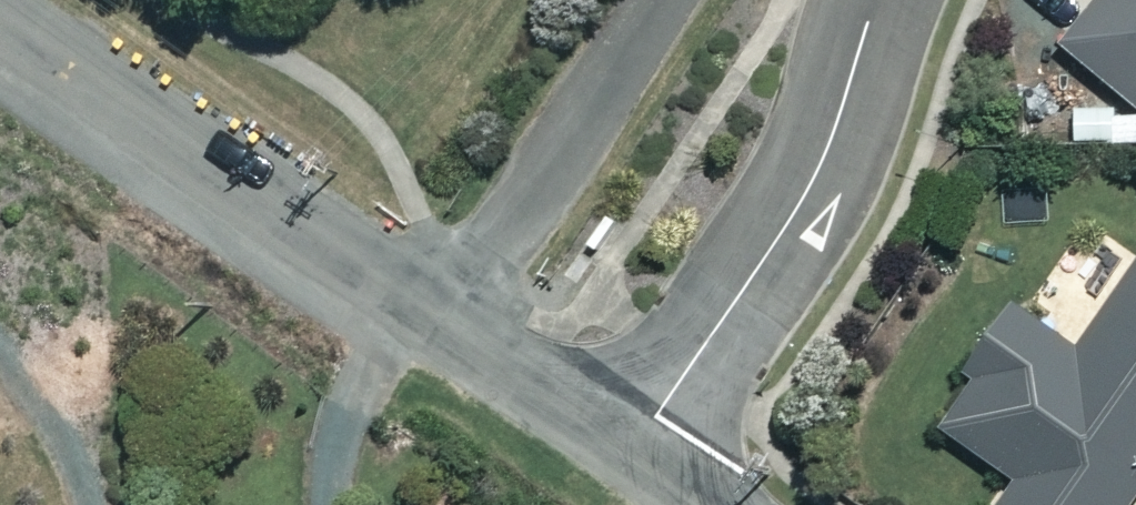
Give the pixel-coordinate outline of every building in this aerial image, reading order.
[(1067,42),(1135,96),(1135,0),(1100,0),(1067,42)] [(1004,504),(1130,504),(1135,496),(1135,264),(1083,347),(1009,300),(930,426),(1019,482),(1004,504)]
